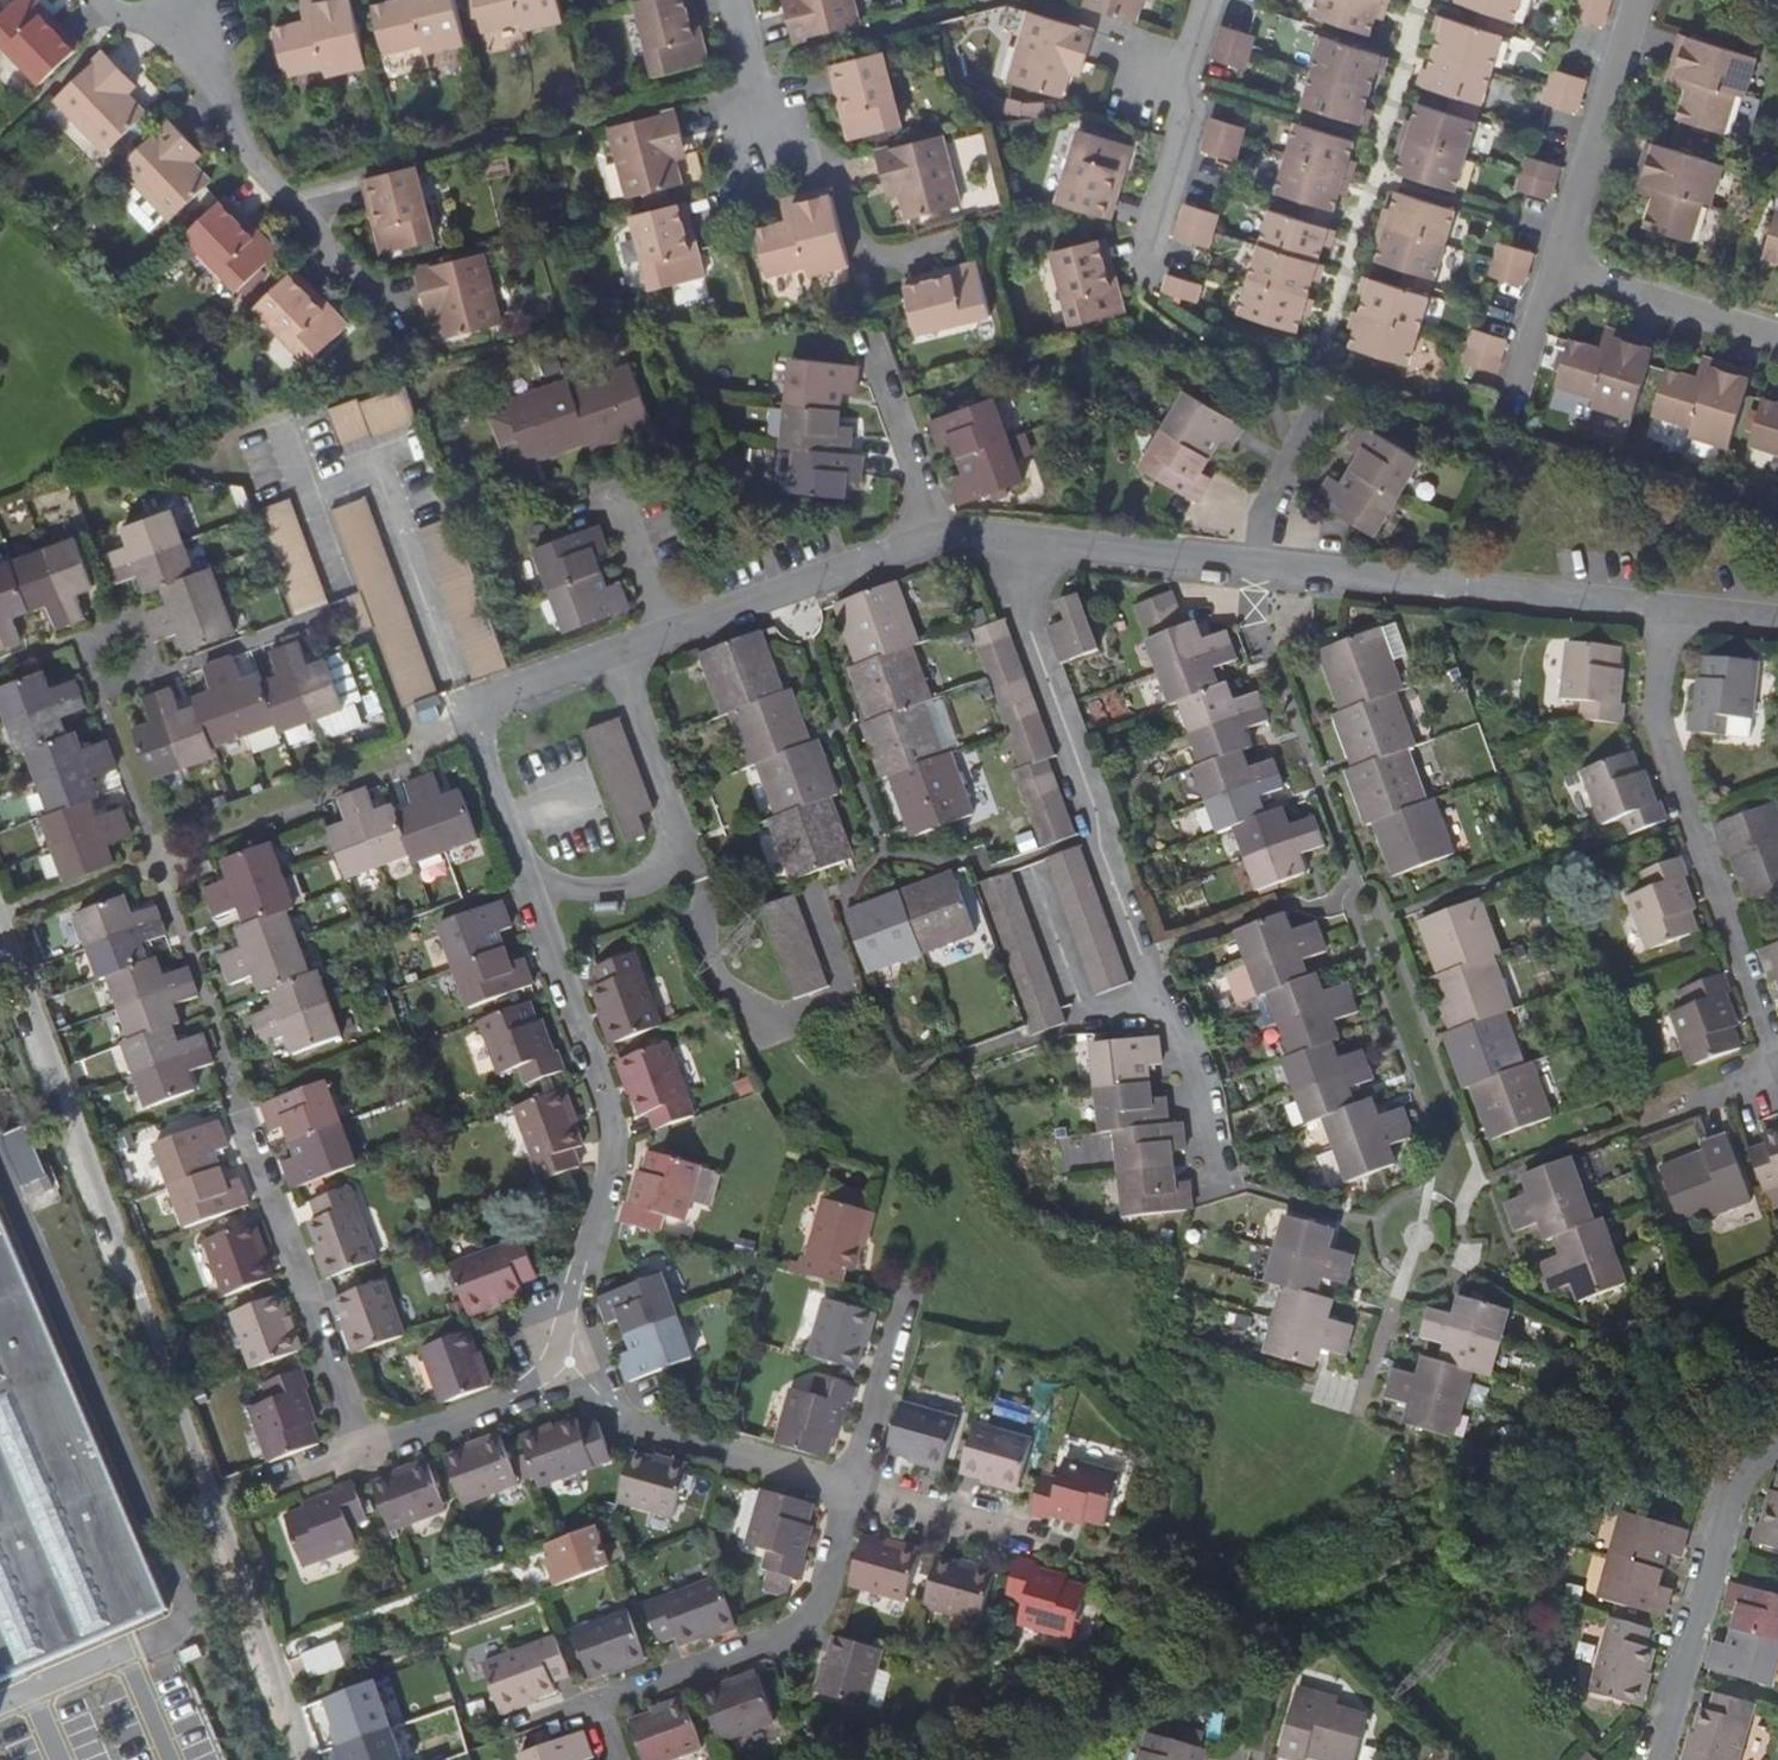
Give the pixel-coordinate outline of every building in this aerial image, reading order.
[(76,51),(42,16),(47,11),(37,0),(18,0),(0,17),(0,41),(41,84),(76,51)] [(368,66),(353,0),(340,0),(312,7),(315,21),(275,30),(285,76),(326,67),(328,75),(368,66)] [(467,43),(457,0),(407,0),(373,8),(383,53),(423,44),(425,52),(467,43)] [(564,20),(560,0),(475,0),(482,30),(522,21),(524,29),(565,20),(564,20)] [(636,1),(655,77),(708,64),(701,36),(694,38),(685,0),(641,0),(636,1)] [(860,24),(854,0),(796,0),(798,7),(785,10),(793,41),(794,41),(860,24)] [(1135,22),(1142,0),(1083,0),(1081,6),(1135,22)] [(1368,35),(1375,19),(1382,21),(1388,2),(1381,0),(1324,0),(1319,17),(1368,35)] [(1523,0),(1458,0),(1457,2),(1514,20),(1517,21),(1523,0)] [(1602,26),(1608,9),(1577,0),(1575,0),(1569,16),(1602,26)] [(1608,9),(1611,0),(1577,0),(1608,9)] [(1085,63),(1095,32),(1083,28),(1029,11),(1007,82),(1060,98),(1072,59),(1085,63)] [(1436,52),(1492,69),(1502,34),(1451,19),(1440,15),(1434,33),(1441,35),(1436,52)] [(1217,42),(1250,52),(1255,36),(1222,26),(1217,42)] [(1676,77),(1691,81),(1679,121),(1723,134),(1735,95),(1744,98),(1756,57),(1688,37),(1676,77)] [(1314,72),(1371,90),(1376,73),(1383,75),(1389,57),(1364,49),(1325,38),(1314,72)] [(1245,69),(1250,52),(1217,42),(1212,58),(1245,69)] [(1481,104),(1492,69),(1436,52),(1431,69),(1424,67),(1418,84),(1425,87),(1481,104)] [(105,53),(56,99),(107,152),(146,115),(118,84),(127,75),(105,53)] [(849,112),(842,114),(849,141),(902,127),(883,53),(837,64),(849,112)] [(830,66),(842,114),(849,112),(837,64),(830,66)] [(1548,86),(1581,96),(1586,80),(1553,70),(1548,86)] [(1304,107),(1360,124),(1367,126),(1373,109),(1366,107),(1371,90),(1314,72),(1304,107)] [(1543,103),(1576,113),(1581,96),(1548,86),(1543,103)] [(1403,137),(1465,155),(1476,121),(1420,104),(1414,121),(1408,119),(1403,137)] [(663,114),(609,127),(628,199),(681,185),(671,146),(684,143),(675,110),(663,114)] [(1207,134),(1240,144),(1245,127),(1213,117),(1207,134)] [(170,120),(120,167),(171,220),(210,182),(183,153),(193,144),(170,120)] [(1288,159),(1351,178),(1357,161),(1350,158),(1355,141),(1299,124),(1288,159)] [(1124,173),(1132,146),(1080,130),(1057,203),(1102,217),(1117,171),(1124,173)] [(1235,160),(1240,144),(1207,134),(1203,150),(1235,160)] [(942,135),(876,152),(884,185),(898,181),(907,220),(960,207),(942,135)] [(1455,190),(1465,155),(1403,137),(1397,154),(1404,156),(1399,173),(1404,175),(1455,190)] [(1723,165),(1656,144),(1644,185),(1658,189),(1645,229),(1690,242),(1702,203),(1711,206),(1723,165)] [(1521,173),(1555,183),(1560,165),(1527,155),(1521,173)] [(1277,193),(1334,211),(1339,194),(1346,196),(1351,178),(1288,159),(1277,193)] [(416,166),(370,177),(382,226),(375,228),(382,255),(436,241),(416,166)] [(1550,200),(1555,183),(1521,173),(1517,190),(1550,200)] [(1382,224),(1444,244),(1455,209),(1399,192),(1393,209),(1387,207),(1382,224)] [(850,265),(843,236),(833,196),(792,206),(795,220),(755,231),(767,277),(806,267),(809,275),(850,265)] [(220,202),(185,235),(239,291),(278,253),(259,233),(254,238),(220,202)] [(1181,221),(1213,230),(1219,214),(1186,203),(1181,221)] [(678,204),(632,216),(652,290),(704,277),(697,251),(690,252),(678,204)] [(1261,245),(1318,262),(1323,245),(1330,248),(1335,230),(1329,228),(1272,210),(1261,245)] [(1777,212),(1763,257),(1777,261),(1777,212)] [(1176,236),(1208,246),(1213,230),(1181,221),(1176,236)] [(1433,279),(1444,244),(1382,224),(1376,243),(1383,245),(1378,262),(1433,279)] [(1110,288),(1098,240),(1052,252),(1071,327),(1124,314),(1117,286),(1110,288)] [(1495,259),(1529,270),(1534,253),(1500,243),(1495,259)] [(1250,280),(1307,298),(1312,280),(1319,282),(1325,265),(1318,262),(1261,245),(1250,280)] [(483,254),(417,270),(425,302),(437,299),(448,338),(501,324),(483,254)] [(1490,276),(1523,286),(1529,270),(1495,259),(1490,276)] [(978,263),(951,270),(953,278),(905,289),(916,335),(991,317),(978,263)] [(290,275),(255,308),(309,364),(348,326),(329,305),(324,310),(290,275)] [(1164,292),(1196,301),(1201,284),(1169,275),(1164,292)] [(1362,313),(1418,330),(1428,295),(1372,279),(1366,277),(1360,294),(1367,297),(1362,313)] [(1240,314),(1297,331),(1302,315),(1309,317),(1314,300),(1307,298),(1250,280),(1240,314)] [(1357,331),(1352,347),(1407,364),(1418,330),(1362,313),(1355,311),(1350,329),(1357,331)] [(1469,346),(1502,355),(1507,339),(1474,329),(1469,346)] [(1592,405),(1632,418),(1653,350),(1613,338),(1608,353),(1569,340),(1555,385),(1594,397),(1592,405)] [(1496,373),(1502,355),(1469,346),(1463,362),(1496,373)] [(829,427),(833,392),(847,394),(850,366),(783,359),(774,448),(787,449),(782,494),(836,500),(838,483),(852,484),(855,459),(840,457),(843,429),(829,427)] [(562,388),(559,380),(500,402),(520,455),(531,450),(535,460),(564,448),(582,442),(586,451),(620,437),(635,432),(632,425),(645,420),(624,365),(562,388)] [(1688,434),(1728,447),(1749,380),(1709,368),(1705,382),(1665,370),(1651,414),(1691,427),(1688,434)] [(419,418),(407,386),(361,403),(360,399),(329,411),(341,443),(372,432),(373,436),(419,418)] [(1239,440),(1248,426),(1192,392),(1168,430),(1146,467),(1172,483),(1202,501),(1209,490),(1217,476),(1206,470),(1213,458),(1223,442),(1234,449),(1239,440)] [(1030,483),(1015,440),(999,397),(936,420),(940,431),(945,447),(958,442),(969,474),(957,479),(962,493),(967,506),(1030,483)] [(1762,399),(1748,444),(1777,453),(1777,404),(1762,399)] [(1382,535),(1403,498),(1426,458),(1369,425),(1362,438),(1356,449),(1368,457),(1350,485),(1337,478),(1330,490),(1323,502),(1356,520),(1382,535)] [(1344,477),(1358,451),(1347,444),(1332,470),(1344,477)] [(365,597),(350,602),(363,637),(379,631),(409,710),(420,706),(423,715),(445,706),(366,500),(333,513),(365,597)] [(297,620),(333,606),(294,501),(258,514),(296,617),(297,620)] [(159,635),(161,642),(183,634),(190,652),(236,635),(213,571),(197,577),(173,510),(127,528),(134,547),(109,556),(112,563),(118,580),(120,586),(145,577),(151,594),(167,589),(173,606),(151,614),(154,623),(159,635)] [(480,685),(514,672),(457,518),(423,531),(480,685)] [(598,590),(585,559),(600,553),(594,538),(590,527),(526,551),(559,635),(620,611),(616,601),(610,585),(598,590)] [(82,585),(65,540),(0,564),(0,643),(4,642),(10,639),(1,615),(36,602),(46,627),(53,624),(65,620),(74,616),(65,591),(82,585)] [(899,583),(848,602),(853,616),(845,619),(844,620),(847,629),(862,668),(855,670),(863,693),(869,709),(876,707),(882,721),(874,723),(879,737),(872,739),(878,756),(887,780),(895,778),(904,803),(912,825),(920,823),(925,835),(978,816),(955,755),(947,758),(927,704),(933,702),(913,648),(922,645),(900,586),(899,583)] [(1288,789),(1282,774),(1276,761),(1254,769),(1247,751),(1256,748),(1250,732),(1273,723),(1267,709),(1261,694),(1239,702),(1232,684),(1225,686),(1219,669),(1240,661),(1235,647),(1230,632),(1207,641),(1201,623),(1192,627),(1179,592),(1140,607),(1153,640),(1165,672),(1177,705),(1183,703),(1196,735),(1209,767),(1199,770),(1211,801),(1224,834),(1241,827),(1253,859),(1266,892),(1313,874),(1305,856),(1329,847),(1323,834),(1317,817),(1294,826),(1287,809),(1272,815),(1265,798),(1288,789)] [(1063,628),(1050,633),(1062,668),(1067,666),(1099,655),(1079,599),(1055,607),(1063,628)] [(1051,757),(1000,621),(994,623),(966,634),(1017,769),(1009,773),(1038,850),(1071,838),(1041,760),(1051,757)] [(1400,696),(1409,693),(1387,633),(1342,650),(1334,652),(1339,666),(1331,669),(1348,716),(1340,719),(1356,763),(1364,759),(1368,770),(1360,773),(1365,787),(1357,789),(1372,830),(1379,828),(1395,869),(1404,866),(1408,877),(1461,857),(1441,804),(1433,808),(1412,753),(1421,750),(1400,696)] [(756,637),(704,657),(728,718),(734,716),(754,768),(761,765),(782,818),(774,821),(798,884),(849,864),(844,851),(851,848),(843,826),(833,800),(840,797),(830,770),(825,758),(817,761),(811,746),(804,748),(800,736),(806,733),(798,713),(791,693),(785,695),(773,665),(766,648),(761,651),(756,637)] [(242,682),(234,660),(227,663),(214,668),(207,670),(214,692),(199,698),(202,706),(183,713),(175,690),(168,692),(155,697),(147,700),(156,722),(133,730),(151,780),(219,754),(216,744),(247,733),(277,722),(281,732),(316,719),(346,709),(329,661),(311,667),(302,644),(294,647),(280,652),(272,655),(280,678),(264,684),(261,676),(242,682)] [(1622,682),(1625,652),(1574,647),(1568,703),(1589,705),(1587,724),(1624,728),(1626,728),(1628,708),(1624,708),(1625,697),(1627,682),(1622,682)] [(1763,666),(1711,661),(1708,690),(1702,690),(1701,700),(1700,715),(1697,715),(1695,734),(1735,738),(1737,719),(1757,721),(1763,666)] [(119,773),(116,765),(110,751),(107,743),(85,751),(79,733),(69,736),(63,720),(87,711),(85,704),(79,689),(76,682),(52,691),(46,673),(0,690),(0,695),(21,754),(30,751),(54,816),(45,819),(67,879),(68,883),(116,866),(110,849),(134,840),(131,832),(126,818),(123,810),(99,819),(93,802),(102,798),(96,781),(119,773)] [(650,835),(643,816),(658,810),(623,718),(590,730),(625,823),(631,841),(650,835)] [(1633,838),(1661,827),(1672,823),(1665,805),(1661,807),(1655,793),(1651,783),(1646,785),(1635,758),(1586,776),(1607,829),(1627,822),(1632,835),(1633,838)] [(376,819),(366,793),(359,796),(344,802),(336,805),(346,829),(329,836),(336,854),(347,882),(412,857),(415,865),(481,840),(463,793),(444,800),(436,778),(429,781),(414,786),(406,790),(415,812),(397,819),(394,812),(376,819)] [(1719,825),(1731,859),(1736,858),(1739,865),(1743,876),(1747,875),(1757,903),(1777,896),(1777,805),(1719,825)] [(261,1042),(263,1049),(287,1040),(293,1057),(340,1039),(316,974),(309,977),(296,943),(285,914),(293,911),(292,909),(280,875),(269,847),(222,865),(229,883),(205,892),(207,897),(213,913),(215,920),(239,911),(246,929),(238,932),(244,949),(220,958),(223,966),(223,970),(227,977),(230,986),(253,977),(260,995),(269,991),(275,1007),(251,1016),(254,1023),(261,1042)] [(1098,998),(1132,985),(1081,850),(1047,862),(1098,998)] [(1653,953),(1702,935),(1691,907),(1698,905),(1693,893),(1689,880),(1692,879),(1686,861),(1676,865),(1647,876),(1653,894),(1633,901),(1653,953)] [(1065,1018),(1009,869),(976,881),(1031,1025),(1033,1030),(1065,1018)] [(948,888),(945,881),(936,885),(888,903),(866,912),(868,917),(854,922),(874,975),(980,935),(961,884),(948,888)] [(798,897),(762,911),(797,1002),(833,988),(798,897)] [(190,979),(187,972),(163,981),(156,962),(149,965),(143,949),(166,940),(164,934),(159,919),(155,911),(132,920),(126,902),(79,920),(102,983),(109,980),(120,1010),(130,1040),(122,1044),(150,1112),(197,1095),(190,1078),(214,1070),(212,1063),(205,1046),(202,1037),(178,1046),(172,1029),(180,1026),(173,1008),(197,999),(194,992),(190,979)] [(1537,1066),(1530,1069),(1509,1013),(1516,1010),(1497,958),(1504,955),(1484,902),(1432,922),(1434,928),(1436,935),(1429,938),(1444,977),(1436,980),(1451,1020),(1459,1017),(1461,1023),(1463,1030),(1455,1033),(1460,1045),(1453,1048),(1470,1091),(1476,1088),(1491,1129),(1500,1126),(1502,1132),(1505,1139),(1557,1119),(1537,1066)] [(511,965),(506,952),(499,935),(513,930),(508,918),(503,903),(441,927),(457,969),(472,1010),(534,987),(529,972),(524,960),(511,965)] [(1322,939),(1317,924),(1299,930),(1294,932),(1289,917),(1241,935),(1264,998),(1272,995),(1296,1061),(1288,1064),(1311,1127),(1328,1120),(1351,1184),(1398,1167),(1392,1150),(1414,1141),(1403,1111),(1381,1119),(1375,1103),(1359,1109),(1353,1092),(1376,1084),(1365,1053),(1342,1062),(1336,1047),(1343,1044),(1338,1031),(1337,1027),(1362,1017),(1350,986),(1326,995),(1322,985),(1319,978),(1312,980),(1310,975),(1308,969),(1305,962),(1328,954),(1322,939)] [(1754,948),(1765,981),(1770,979),(1774,991),(1777,1000),(1777,940),(1758,947),(1754,948)] [(620,1046),(666,1027),(638,955),(601,969),(607,985),(597,989),(605,1009),(620,1046)] [(1694,1065),(1742,1045),(1730,1017),(1736,1014),(1733,1005),(1726,990),(1731,988),(1725,972),(1687,987),(1693,1003),(1673,1011),(1694,1065)] [(527,1085),(565,1072),(559,1054),(555,1056),(548,1038),(546,1031),(540,1033),(530,1005),(481,1024),(500,1076),(521,1069),(527,1085)] [(1163,1051),(1161,1038),(1093,1045),(1098,1090),(1103,1133),(1117,1131),(1122,1174),(1126,1218),(1193,1210),(1191,1193),(1190,1183),(1176,1185),(1175,1168),(1173,1153),(1186,1152),(1185,1137),(1184,1124),(1170,1126),(1168,1110),(1167,1099),(1152,1100),(1151,1084),(1149,1067),(1164,1066),(1163,1051)] [(655,1130),(697,1116),(666,1044),(616,1061),(629,1089),(639,1115),(649,1114),(655,1130)] [(288,1128),(294,1143),(300,1159),(287,1164),(291,1175),(297,1190),(308,1186),(359,1166),(343,1125),(326,1084),(264,1107),(269,1120),(275,1133),(288,1128)] [(544,1184),(571,1173),(582,1169),(575,1151),(583,1148),(575,1125),(563,1093),(516,1110),(544,1184)] [(244,1194),(239,1182),(227,1187),(221,1171),(215,1156),(228,1151),(223,1138),(217,1125),(157,1148),(172,1187),(188,1230),(248,1207),(244,1194)] [(6,1144),(27,1194),(52,1183),(31,1133),(6,1144)] [(1769,1137),(1773,1147),(1753,1154),(1767,1192),(1769,1192),(1776,1212),(1777,1211),(1777,1134),(1769,1137)] [(1713,1216),(1754,1200),(1732,1137),(1721,1141),(1707,1146),(1709,1152),(1663,1168),(1682,1220),(1710,1209),(1713,1216)] [(704,1168),(656,1155),(648,1183),(643,1181),(640,1191),(635,1209),(631,1207),(626,1224),(664,1234),(669,1218),(689,1223),(704,1168)] [(1600,1223),(1587,1191),(1574,1157),(1526,1176),(1534,1194),(1509,1203),(1515,1218),(1521,1234),(1544,1225),(1552,1242),(1559,1240),(1566,1256),(1542,1266),(1547,1280),(1553,1295),(1577,1286),(1583,1303),(1630,1286),(1617,1254),(1605,1221),(1600,1223)] [(837,1202),(867,1211),(871,1196),(841,1187),(837,1202)] [(333,1280),(379,1262),(351,1190),(315,1204),(322,1221),(311,1225),(321,1250),(333,1280)] [(867,1211),(837,1202),(828,1200),(807,1277),(846,1288),(852,1269),(859,1271),(876,1213),(867,1211)] [(163,1625),(172,1620),(0,1214),(0,1694),(163,1625)] [(1347,1286),(1351,1272),(1355,1259),(1330,1250),(1335,1233),(1288,1218),(1278,1251),(1268,1283),(1286,1288),(1276,1320),(1266,1354),(1316,1369),(1321,1351),(1344,1359),(1349,1343),(1353,1327),(1331,1320),(1336,1304),(1315,1298),(1321,1278),(1347,1286)] [(206,1244),(226,1298),(270,1281),(258,1249),(249,1228),(206,1244)] [(517,1296),(526,1293),(523,1284),(539,1278),(533,1261),(525,1240),(453,1267),(471,1314),(517,1296)] [(666,1276),(640,1285),(602,1300),(607,1312),(612,1324),(625,1319),(631,1335),(638,1353),(625,1359),(628,1368),(634,1382),(668,1369),(698,1358),(681,1316),(666,1276)] [(361,1355),(406,1339),(386,1283),(340,1300),(353,1335),(361,1355)] [(253,1371),(298,1354),(288,1326),(278,1300),(233,1317),(253,1371)] [(1464,1405),(1473,1374),(1491,1380),(1501,1346),(1511,1314),(1462,1300),(1457,1317),(1433,1311),(1429,1327),(1424,1342),(1448,1349),(1443,1365),(1424,1360),(1419,1378),(1396,1372),(1392,1385),(1388,1399),(1411,1406),(1406,1425),(1455,1440),(1464,1405)] [(859,1372),(875,1315),(830,1302),(814,1360),(859,1372)] [(490,1389),(469,1334),(423,1352),(444,1406),(477,1393),(490,1389)] [(293,1454),(317,1444),(306,1416),(311,1414),(307,1405),(302,1390),(309,1388),(302,1371),(265,1385),(271,1403),(250,1410),(269,1463),(293,1454)] [(858,1392),(854,1391),(819,1380),(815,1396),(799,1391),(783,1444),(829,1458),(838,1430),(842,1432),(850,1406),(854,1407),(858,1392)] [(961,1419),(906,1403),(892,1449),(918,1457),(948,1465),(961,1419)] [(722,1405),(716,1426),(724,1428),(730,1407),(722,1405)] [(613,1460),(608,1446),(599,1423),(588,1427),(581,1430),(577,1420),(522,1441),(540,1488),(613,1460)] [(1036,1442),(979,1425),(966,1471),(988,1477),(1023,1488),(1036,1442)] [(518,1483),(504,1447),(501,1438),(472,1449),(446,1459),(462,1504),(465,1503),(518,1483)] [(678,1518),(691,1470),(659,1461),(635,1454),(622,1502),(678,1518)] [(1083,1519),(1107,1527),(1122,1476),(1068,1460),(1062,1479),(1046,1474),(1034,1514),(1050,1518),(1051,1514),(1063,1518),(1082,1524),(1083,1519)] [(428,1465),(394,1478),(373,1486),(391,1532),(445,1511),(428,1465)] [(345,1487),(336,1491),(336,1492),(312,1502),(314,1505),(286,1516),(304,1565),(357,1545),(349,1526),(367,1519),(357,1492),(354,1484),(345,1487)] [(1769,1500),(1762,1524),(1758,1524),(1752,1543),(1777,1550),(1777,1487),(1776,1494),(1774,1501),(1769,1500)] [(769,1585),(792,1591),(795,1578),(804,1580),(809,1562),(805,1561),(809,1547),(812,1536),(807,1534),(815,1505),(768,1492),(753,1547),(771,1552),(766,1570),(772,1572),(769,1585)] [(1657,1588),(1662,1573),(1667,1557),(1679,1561),(1687,1534),(1623,1515),(1610,1559),(1597,1602),(1661,1620),(1669,1592),(1657,1588)] [(559,1588),(591,1575),(585,1560),(606,1552),(597,1528),(561,1542),(559,1542),(552,1545),(557,1558),(549,1561),(559,1588)] [(909,1601),(923,1552),(899,1546),(867,1537),(853,1585),(909,1601)] [(985,1622),(998,1573),(967,1565),(941,1558),(928,1606),(985,1622)] [(1076,1641),(1090,1591),(1065,1584),(1066,1578),(1047,1573),(1036,1570),(1037,1565),(1020,1561),(1016,1578),(1010,1599),(1027,1603),(1021,1626),(1076,1641)] [(737,1625),(720,1580),(648,1608),(662,1643),(679,1637),(683,1647),(708,1637),(737,1625)] [(1708,1669),(1770,1686),(1777,1660),(1777,1596),(1733,1584),(1725,1611),(1736,1614),(1732,1630),(1727,1646),(1716,1643),(1708,1669)] [(791,1596),(792,1591),(769,1585),(767,1590),(791,1596)] [(649,1659),(631,1613),(576,1634),(594,1680),(625,1669),(649,1659)] [(1648,1632),(1609,1622),(1589,1695),(1637,1708),(1652,1652),(1643,1650),(1648,1632)] [(553,1685),(572,1677),(556,1635),(547,1638),(549,1643),(483,1668),(501,1715),(542,1700),(557,1694),(553,1685)] [(303,1652),(313,1675),(346,1662),(337,1639),(303,1652)] [(864,1708),(880,1653),(840,1641),(833,1639),(830,1647),(817,1694),(864,1708)] [(326,1697),(348,1759),(408,1759),(379,1679),(326,1697)] [(776,1724),(759,1679),(739,1687),(704,1700),(720,1745),(776,1724)] [(1308,1757),(1317,1759),(1356,1759),(1367,1720),(1336,1711),(1338,1703),(1297,1692),(1278,1758),(1286,1759),(1298,1759),(1299,1755),(1308,1757)] [(1754,1705),(1714,1693),(1709,1712),(1701,1709),(1686,1759),(1738,1759),(1753,1709),(1754,1705)] [(687,1706),(663,1715),(633,1726),(645,1759),(682,1759),(704,1752),(687,1706)] [(570,1740),(521,1758),(521,1759),(592,1759),(588,1749),(583,1736),(570,1740)] [(1206,1753),(1167,1741),(1162,1759),(1142,1753),(1140,1759),(1204,1759),(1206,1753)]
